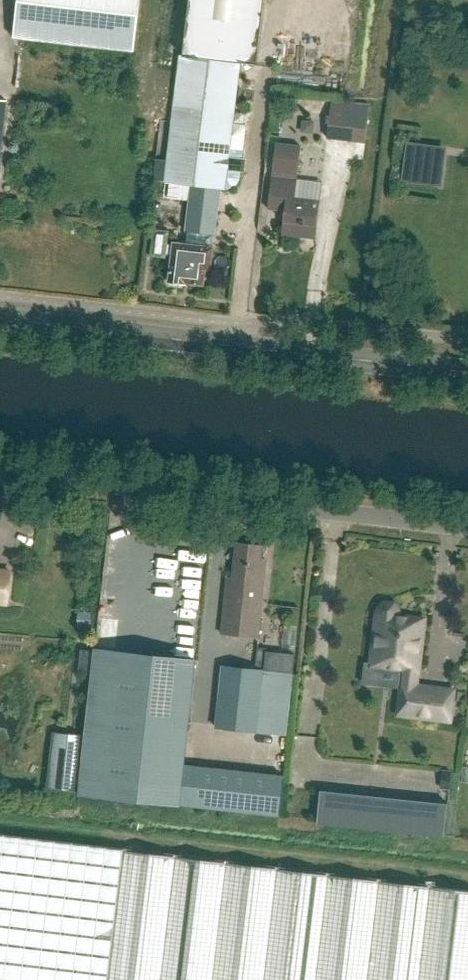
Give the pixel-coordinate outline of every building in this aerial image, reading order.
[(141,0),(19,0),(14,39),(135,53),(141,0)] [(188,284),(204,286),(206,269),(211,270),(214,247),(212,247),(219,189),(227,190),(231,190),(236,190),(239,188),(241,185),(242,181),(248,130),(245,127),(234,126),(241,65),(256,67),(264,0),(189,0),(182,56),(181,55),(169,157),(166,183),(194,186),(187,244),(174,243),(174,248),(168,247),(170,234),(154,232),(151,260),(167,262),(167,258),(172,258),(170,282),(169,284),(187,286),(188,284)] [(332,100),(328,139),(353,142),(357,102),(332,100)] [(414,181),(419,145),(407,143),(402,180),(414,181)] [(316,239),(321,201),(323,182),(298,179),(301,148),(276,145),(268,210),(285,212),(282,236),(316,239)] [(151,216),(160,217),(161,205),(152,204),(151,216)] [(260,637),(267,561),(260,560),(261,546),(239,543),(235,582),(228,581),(222,633),(260,637)] [(11,573),(0,571),(0,603),(7,604),(11,573)] [(393,618),(394,610),(390,605),(382,604),(377,608),(376,616),(375,616),(369,663),(413,668),(418,621),(393,618)] [(279,816),(284,776),(185,765),(196,661),(96,650),(80,795),(180,806),(180,805),(279,816)] [(287,734),(294,664),(265,661),(264,670),(223,666),(216,727),(287,734)] [(403,708),(453,719),(457,699),(407,688),(403,708)] [(77,791),(83,735),(54,732),(48,788),(77,791)] [(443,834),(447,799),(319,786),(316,820),(443,834)] [(0,835),(0,979),(467,979),(467,891),(0,835)]
